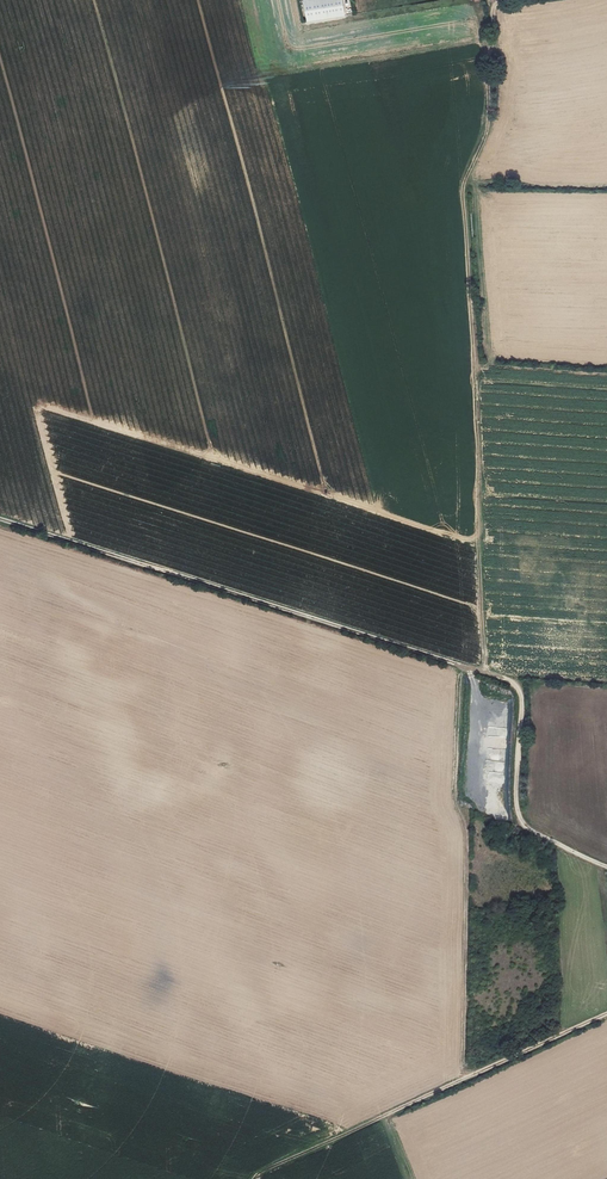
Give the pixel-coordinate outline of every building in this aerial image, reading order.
[(341,0),(304,0),(303,0),(307,21),(343,16),(341,0)]
